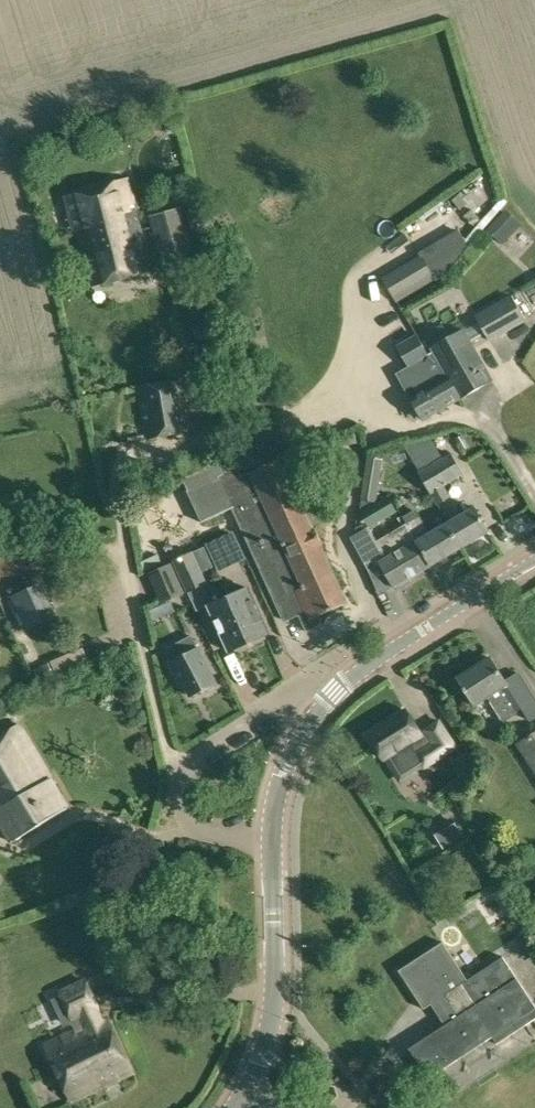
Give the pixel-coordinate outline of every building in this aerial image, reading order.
[(149,109),(151,119),(165,117),(167,116),(165,105),(149,109)] [(167,116),(165,117),(168,132),(177,130),(175,115),(167,116)] [(128,180),(66,196),(75,231),(77,230),(83,253),(100,249),(97,237),(108,235),(112,237),(115,232),(119,234),(123,233),(123,234),(136,230),(137,233),(142,232),(128,180)] [(152,215),(166,268),(196,260),(182,208),(152,215)] [(488,231),(502,244),(520,224),(506,211),(488,231)] [(100,249),(83,253),(92,286),(152,270),(142,232),(137,233),(136,230),(123,234),(123,233),(119,234),(115,232),(112,237),(108,235),(97,237),(100,249)] [(422,257),(434,278),(436,281),(448,274),(467,248),(458,232),(420,253),(422,257)] [(422,257),(384,279),(396,300),(434,278),(422,257)] [(476,316),(490,342),(526,322),(511,296),(476,316)] [(434,351),(436,354),(462,398),(493,381),(466,333),(456,339),(450,330),(440,336),(444,345),(434,351)] [(462,398),(436,354),(431,357),(429,354),(418,335),(397,347),(409,367),(413,365),(427,388),(409,397),(423,420),(447,406),(462,398)] [(139,386),(148,439),(194,432),(184,377),(139,386)] [(513,405),(502,389),(476,407),(487,423),(513,405)] [(419,470),(433,493),(446,486),(466,475),(453,452),(419,470)] [(366,499),(377,500),(383,459),(373,457),(366,499)] [(188,480),(205,521),(236,507),(245,529),(286,620),(301,613),(305,622),(348,602),(335,572),(333,573),(321,546),(323,545),(316,529),(314,531),(300,501),(306,498),(288,458),(243,478),(239,467),(225,474),(221,465),(188,480)] [(446,486),(433,493),(440,504),(452,498),(446,486)] [(449,522),(464,546),(490,531),(476,507),(449,522)] [(464,546),(449,522),(432,533),(420,513),(405,521),(407,524),(431,565),(432,565),(464,546)] [(431,565),(407,524),(378,541),(370,527),(352,538),(369,568),(380,562),(394,587),(431,565)] [(217,540),(227,563),(244,555),(234,533),(217,540)] [(195,551),(201,565),(214,559),(208,545),(195,551)] [(174,560),(188,592),(209,582),(201,565),(195,551),(174,560)] [(149,573),(163,603),(185,593),(171,563),(149,573)] [(240,612),(253,640),(269,633),(249,588),(241,592),(236,581),(225,586),(230,596),(227,598),(235,614),(240,612)] [(49,613),(37,587),(14,597),(27,624),(49,613)] [(235,614),(227,598),(210,605),(230,650),(253,640),(240,612),(235,614)] [(52,615),(37,623),(46,638),(60,631),(52,615)] [(184,680),(191,695),(202,689),(206,691),(213,687),(215,683),(217,682),(200,648),(199,649),(192,636),(170,647),(176,660),(171,663),(180,681),(184,680)] [(477,704),(490,695),(506,720),(524,709),(533,723),(534,722),(534,697),(521,675),(508,683),(491,657),(460,677),(477,704)] [(50,663),(36,669),(41,681),(55,675),(50,663)] [(370,735),(385,758),(410,742),(426,766),(457,746),(440,720),(422,732),(408,710),(370,735)] [(13,841),(70,808),(21,725),(0,737),(0,819),(13,841)] [(534,767),(534,734),(520,744),(534,767)] [(450,820),(432,831),(445,853),(463,842),(450,820)] [(425,1009),(430,1006),(444,1027),(411,1048),(430,1077),(494,1035),(498,1042),(534,1018),(534,1005),(504,957),(469,980),(444,941),(400,970),(425,1009)] [(47,1045),(73,1100),(133,1072),(108,1018),(100,1022),(95,1010),(98,1009),(85,980),(61,991),(74,1019),(83,1015),(88,1025),(47,1045)]
